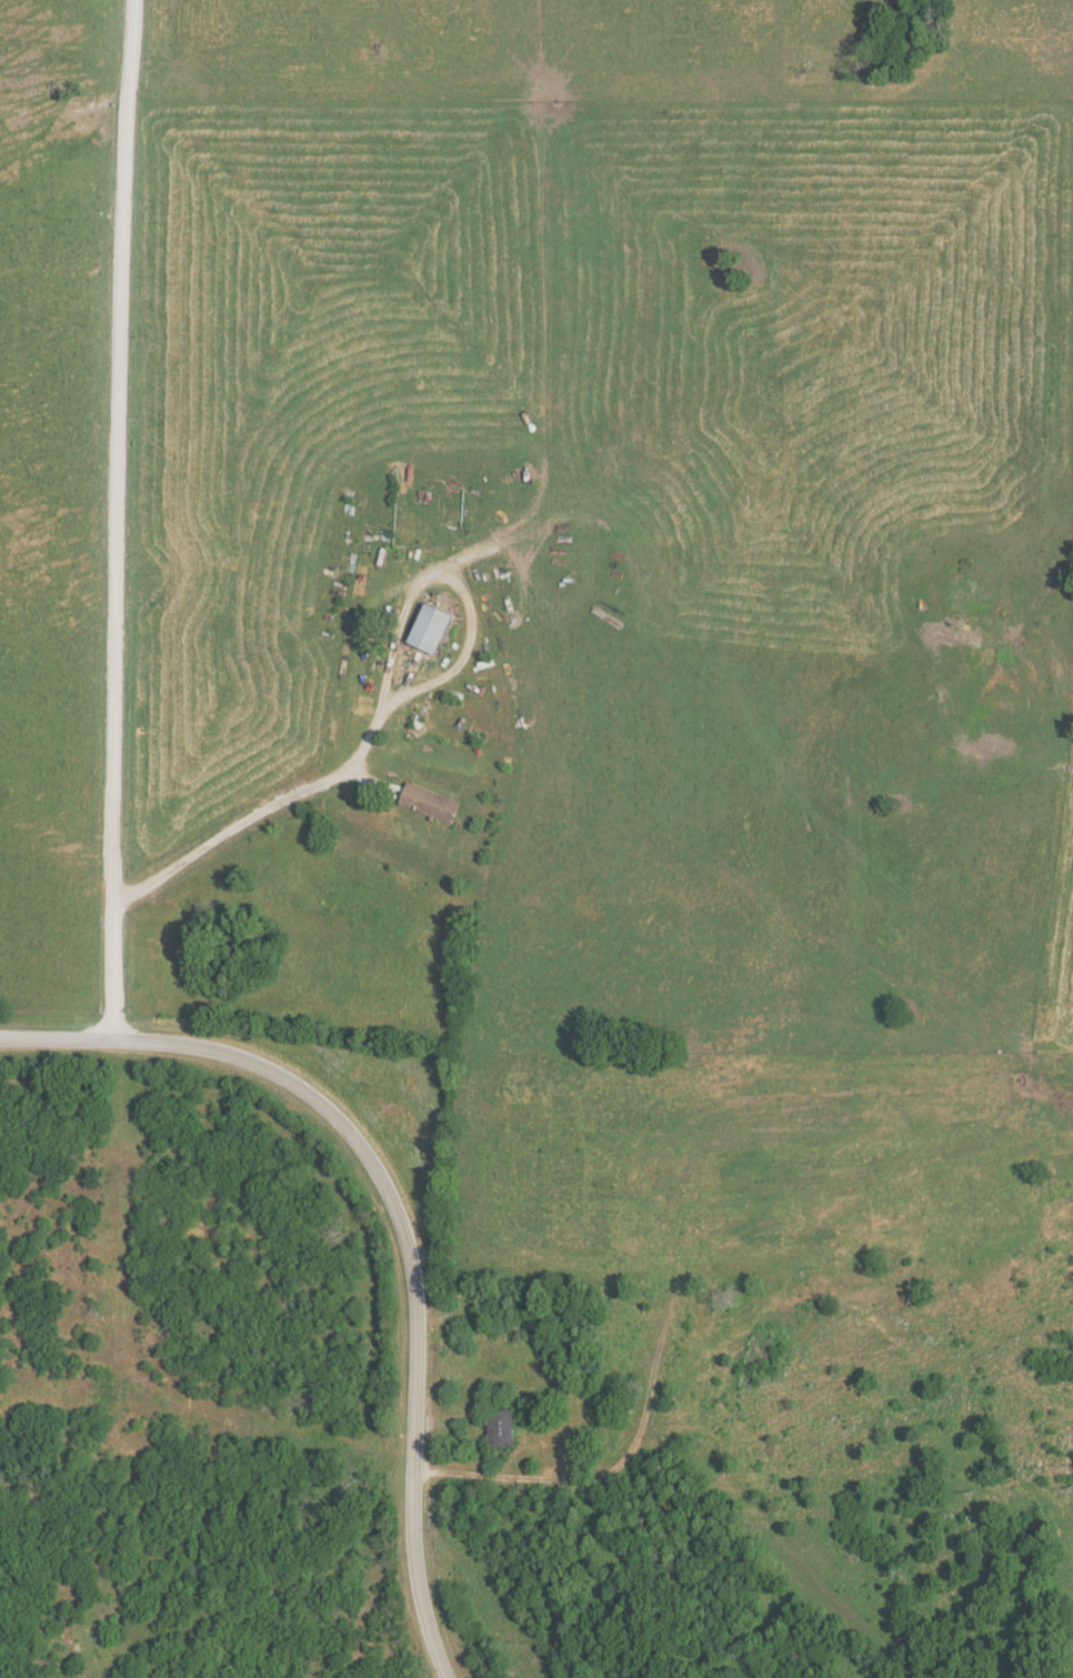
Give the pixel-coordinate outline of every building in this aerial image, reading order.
[(454,616),(427,604),(409,644),(437,656),(454,616)] [(460,802),(407,784),(399,807),(452,825),(460,802)] [(489,1411),(489,1450),(514,1450),(514,1411),(489,1411)]
